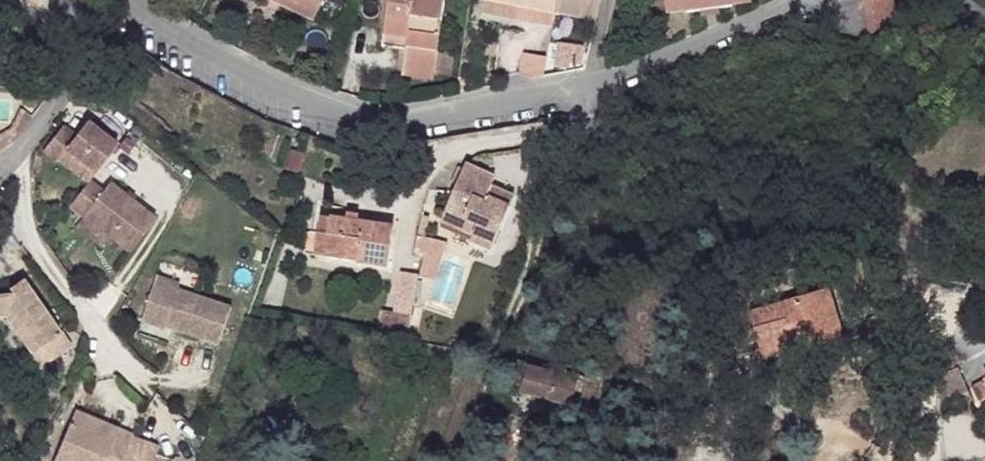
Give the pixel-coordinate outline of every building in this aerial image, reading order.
[(316,17),(280,0),(271,0),(271,1),(314,21),(316,17)] [(316,17),(324,0),(280,0),(316,17)] [(384,34),(407,38),(406,46),(437,50),(445,0),(389,0),(384,34)] [(492,0),(484,0),(481,12),(553,26),(555,13),(492,0)] [(555,13),(555,12),(558,0),(492,0),(555,13)] [(555,12),(596,21),(600,0),(558,0),(555,12)] [(667,13),(700,9),(720,6),(753,2),(752,0),(665,0),(667,13)] [(869,41),(899,36),(895,0),(864,0),(869,41)] [(720,6),(700,9),(701,17),(720,14),(720,6)] [(383,45),(405,48),(406,46),(407,38),(384,34),(383,45)] [(437,50),(406,46),(402,74),(433,79),(437,50)] [(585,52),(571,51),(569,65),(583,67),(585,52)] [(547,56),(526,53),(522,72),(534,79),(543,77),(544,69),(547,56)] [(20,110),(9,128),(6,131),(0,134),(0,152),(6,148),(12,144),(18,139),(33,118),(20,110)] [(118,145),(87,121),(76,136),(64,125),(45,150),(58,160),(67,149),(97,173),(118,145)] [(97,173),(67,149),(58,160),(88,184),(90,181),(97,173)] [(495,178),(466,164),(446,210),(477,224),(472,235),(470,240),(491,250),(514,197),(501,191),(499,196),(489,191),(491,186),(495,178)] [(157,218),(110,183),(103,191),(90,181),(88,184),(70,206),(84,217),(109,237),(129,253),(157,218)] [(501,191),(491,186),(489,191),(499,196),(501,191)] [(535,207),(527,204),(521,218),(530,221),(535,207)] [(477,224),(446,210),(441,220),(472,235),(477,224)] [(109,237),(84,217),(76,227),(102,247),(109,237)] [(324,257),(330,218),(321,217),(315,257),(324,257)] [(393,227),(330,218),(324,257),(388,267),(393,227)] [(433,240),(418,236),(414,253),(423,255),(423,262),(427,263),(433,240)] [(410,316),(418,275),(401,273),(393,312),(410,316)] [(180,284),(157,276),(155,284),(177,292),(179,289),(180,284)] [(26,286),(22,280),(9,288),(12,294),(26,286)] [(177,292),(155,284),(141,322),(165,330),(166,328),(219,345),(232,308),(179,289),(177,292)] [(26,286),(12,294),(0,295),(0,317),(6,316),(14,316),(48,364),(71,348),(62,333),(60,335),(26,286)] [(829,290),(749,313),(760,350),(829,331),(832,342),(844,338),(829,290)] [(410,316),(385,311),(381,332),(406,336),(410,316)] [(48,364),(14,316),(6,316),(42,368),(48,364)] [(829,331),(760,350),(764,362),(832,342),(829,331)] [(573,406),(578,381),(583,382),(584,377),(567,373),(567,369),(558,367),(557,374),(528,367),(520,393),(573,406)] [(967,391),(956,369),(935,378),(942,403),(967,391)] [(971,388),(979,401),(984,398),(984,381),(971,388)] [(103,423),(76,411),(55,460),(123,460),(134,436),(120,430),(115,442),(98,434),(103,423)] [(120,430),(103,423),(98,434),(115,442),(120,430)] [(159,446),(134,436),(123,460),(153,460),(159,446)]
